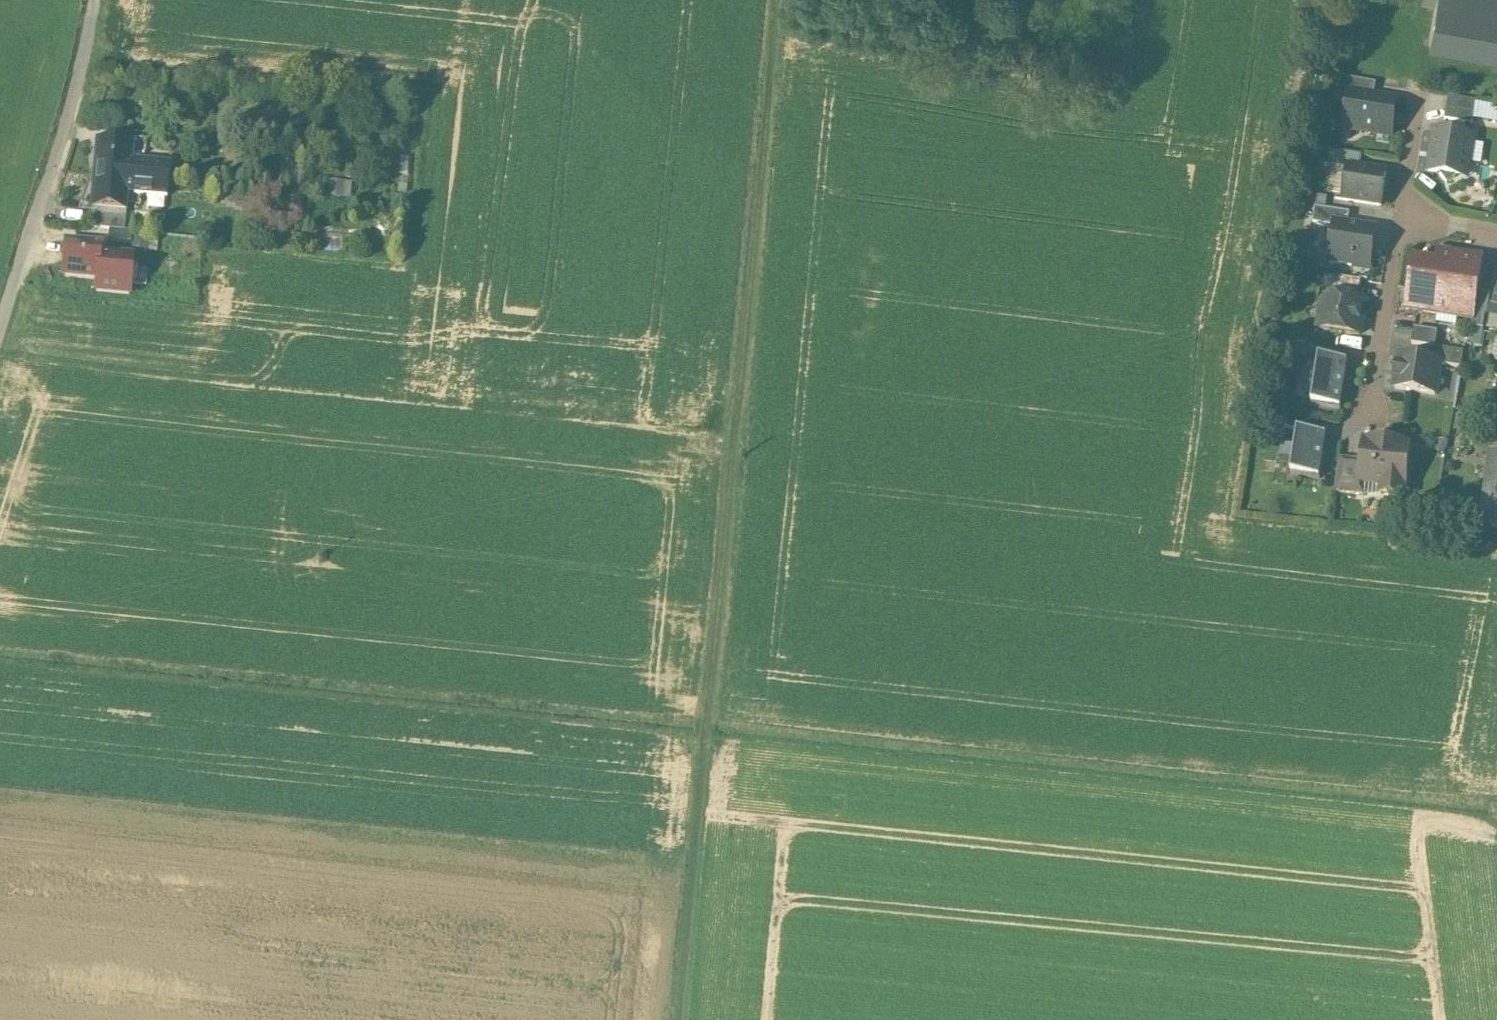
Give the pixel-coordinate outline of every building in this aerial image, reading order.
[(1432,1),(1426,42),(1496,54),(1496,0),(1424,0),(1432,1)] [(1377,85),(1342,79),(1339,95),(1350,97),(1351,96),(1375,100),(1377,85)] [(1375,100),(1351,96),(1350,97),(1346,124),(1363,126),(1362,131),(1376,133),(1376,134),(1393,136),(1398,104),(1375,100)] [(1477,102),(1449,98),(1445,121),(1473,126),(1477,102)] [(1473,138),(1436,132),(1430,173),(1442,175),(1442,176),(1447,183),(1469,167),(1473,138)] [(131,150),(99,147),(97,177),(166,184),(168,168),(129,165),(131,150)] [(1363,157),(1328,152),(1325,168),(1349,171),(1349,169),(1361,171),(1363,157)] [(1361,171),(1349,169),(1349,171),(1344,202),(1382,208),(1387,175),(1361,171)] [(166,184),(97,177),(94,212),(125,214),(126,199),(165,203),(166,184)] [(350,179),(336,179),(337,195),(350,195),(350,179)] [(1351,215),(1316,210),(1314,226),(1336,229),(1337,225),(1349,227),(1351,215)] [(123,220),(94,218),(93,229),(107,231),(122,232),(123,220)] [(1349,227),(1337,225),(1336,229),(1330,264),(1356,268),(1357,264),(1373,267),(1375,250),(1371,249),(1374,231),(1349,227)] [(122,232),(107,231),(106,243),(129,245),(130,233),(122,232)] [(102,249),(66,244),(62,278),(98,283),(102,249)] [(1483,262),(1439,255),(1437,266),(1416,263),(1408,311),(1472,321),(1473,321),(1478,293),(1483,262)] [(1362,283),(1327,277),(1323,298),(1326,297),(1359,302),(1362,283)] [(1492,295),(1478,293),(1473,321),(1472,321),(1471,328),(1484,331),(1486,317),(1488,317),(1489,310),(1490,305),(1492,295)] [(1359,302),(1326,297),(1320,331),(1360,337),(1365,304),(1359,302)] [(1488,317),(1486,329),(1496,330),(1496,319),(1488,317)] [(1438,333),(1415,330),(1412,345),(1436,349),(1438,333)] [(1312,346),(1296,343),(1294,355),(1310,358),(1312,346)] [(1465,354),(1436,349),(1434,363),(1441,364),(1441,366),(1462,369),(1465,354)] [(1434,363),(1401,358),(1399,369),(1398,369),(1398,371),(1399,371),(1398,378),(1397,378),(1397,380),(1398,380),(1396,391),(1436,397),(1441,366),(1441,364),(1434,363)] [(1349,364),(1320,359),(1312,407),(1342,411),(1349,364)] [(1328,437),(1298,433),(1292,476),(1321,481),(1328,437)] [(1436,438),(1435,471),(1468,472),(1469,438),(1436,438)] [(1396,446),(1396,445),(1381,444),(1380,445),(1366,443),(1362,485),(1383,487),(1382,496),(1404,499),(1405,489),(1406,489),(1410,448),(1396,446)] [(1491,458),(1485,491),(1496,493),(1496,459),(1491,458)] [(1363,466),(1339,463),(1336,495),(1366,498),(1367,486),(1361,485),(1363,466)] [(1485,491),(1478,528),(1496,531),(1496,493),(1485,491)]
